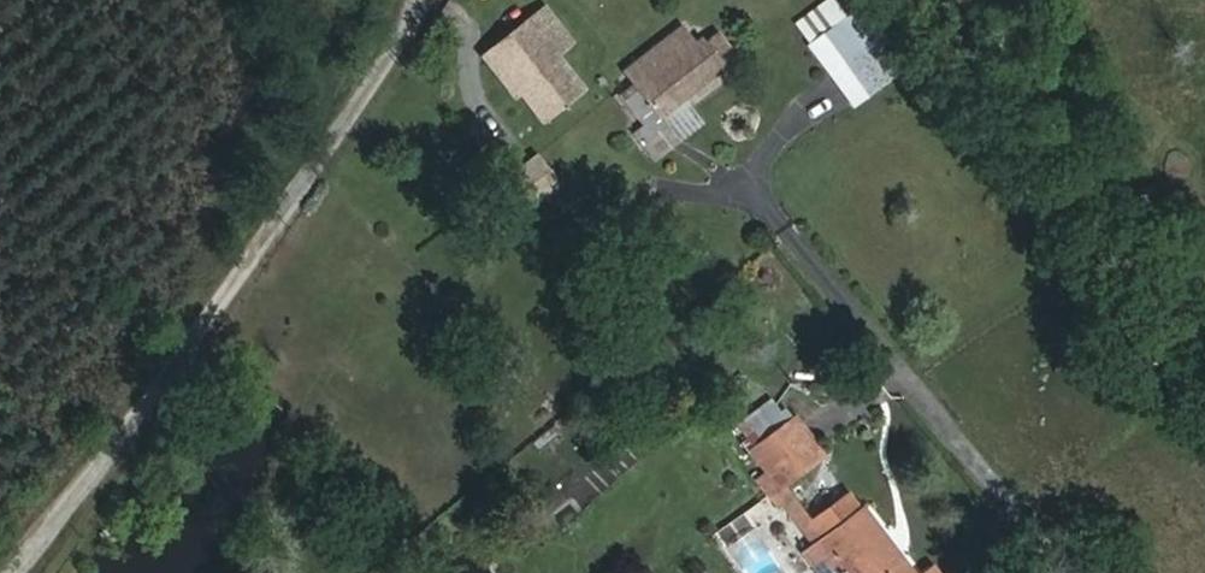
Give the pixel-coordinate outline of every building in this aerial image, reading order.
[(851,109),(914,66),(868,0),(830,0),(793,26),(851,109)] [(489,81),(541,149),(579,120),(549,81),(564,69),(535,31),(519,43),(527,52),(489,81)] [(514,115),(489,81),(527,52),(519,43),(475,77),(507,120),(514,115)] [(689,70),(678,55),(622,98),(635,116),(622,125),(639,147),(630,154),(639,165),(660,149),(655,141),(718,93),(697,64),(689,70)] [(525,211),(559,184),(533,151),(499,179),(525,211)] [(780,491),(818,459),(785,418),(746,450),(780,491)] [(930,557),(915,570),(837,480),(801,511),(812,524),(814,523),(857,572),(944,572),(930,557)] [(814,523),(812,524),(792,541),(819,572),(857,572),(814,523)]
